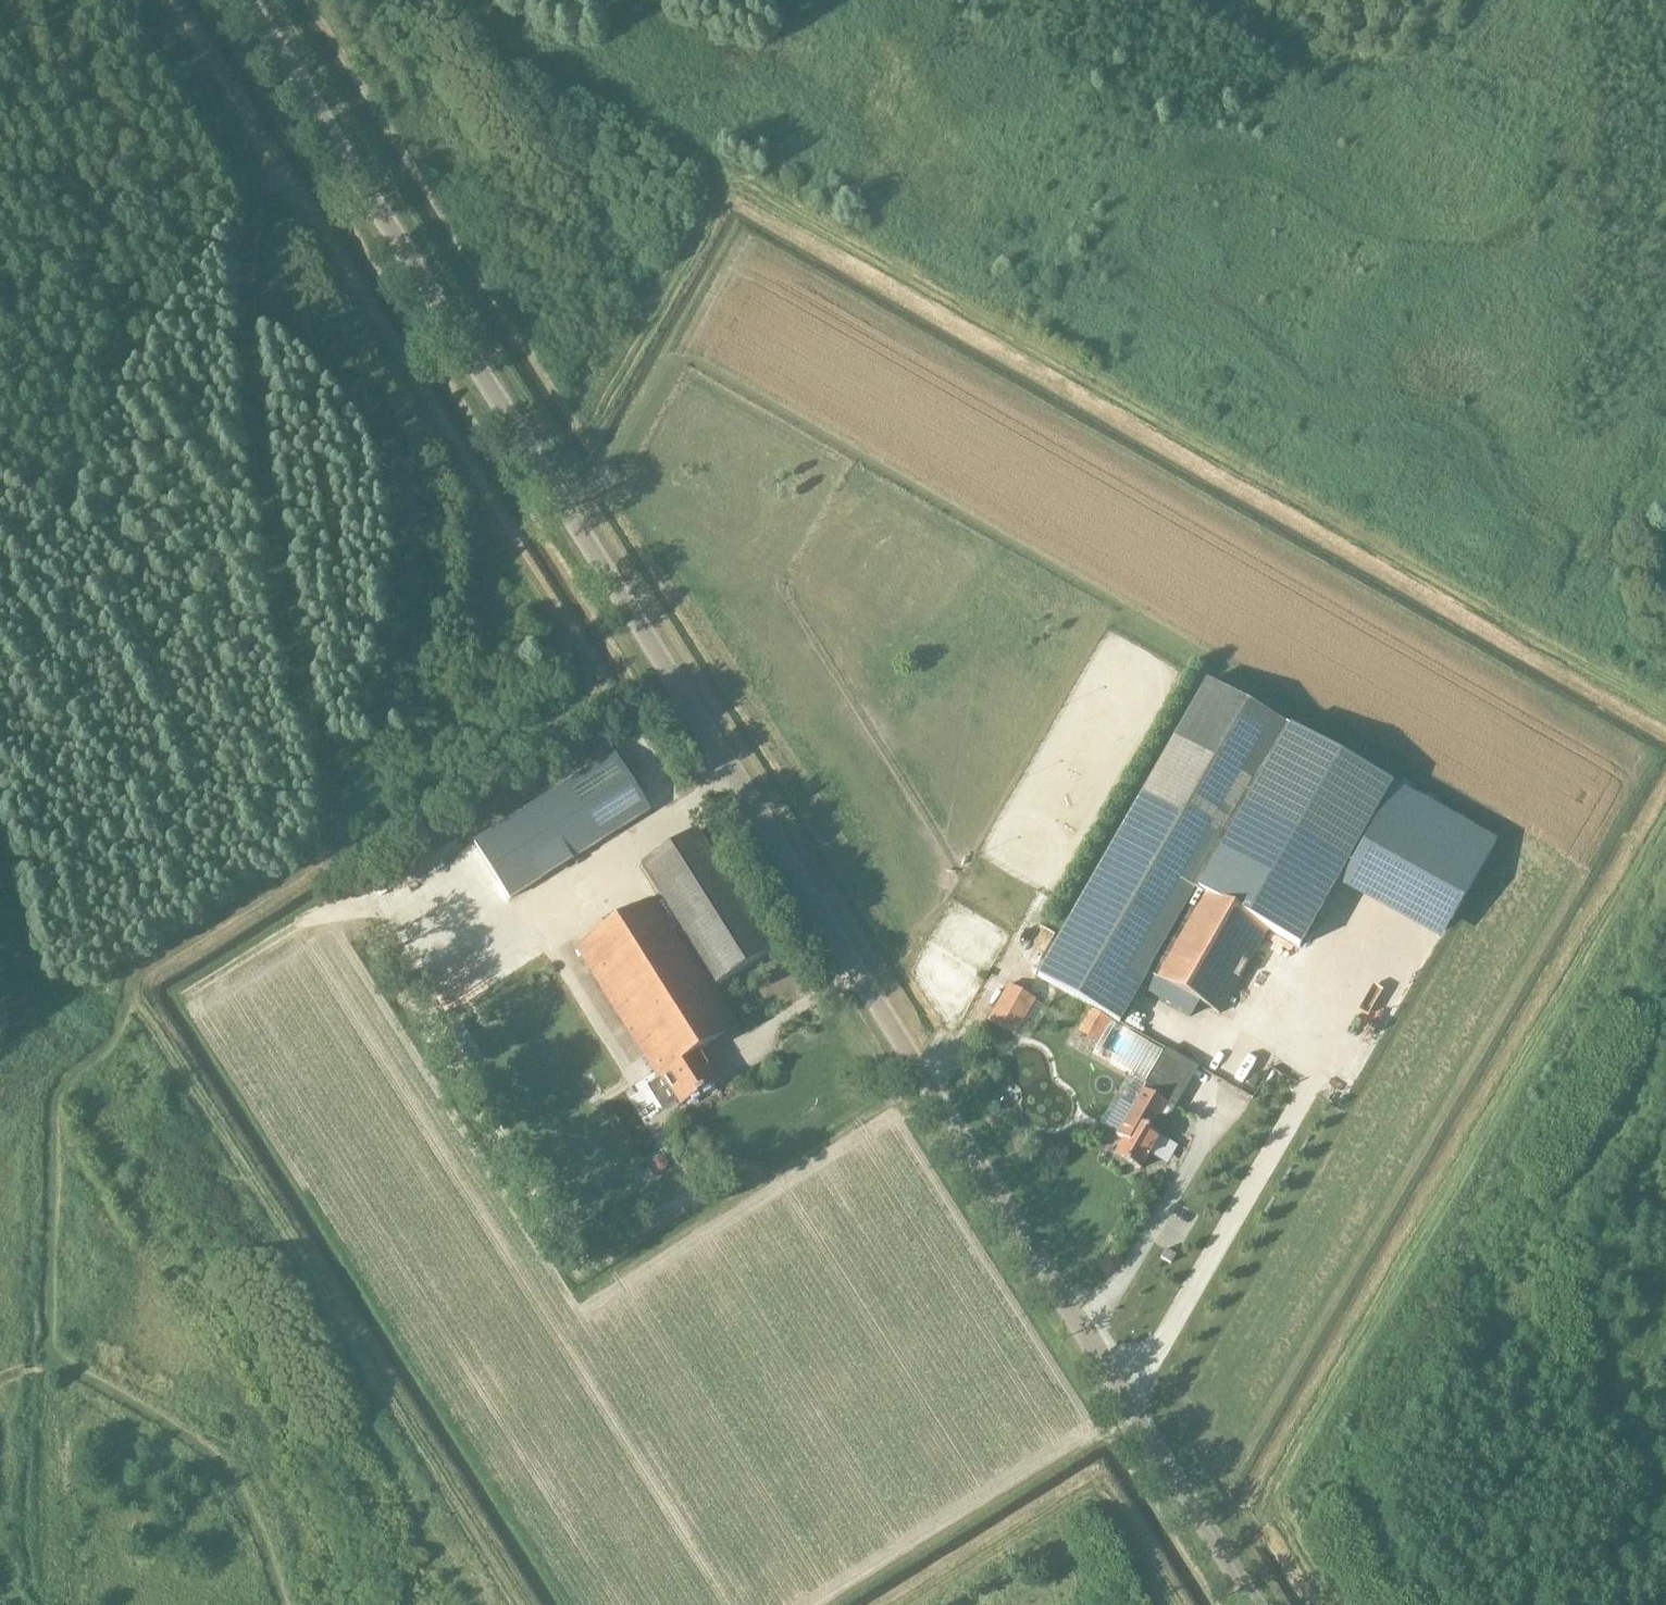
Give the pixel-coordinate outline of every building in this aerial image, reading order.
[(1303,866),(1334,884),(1390,787),(1208,681),(1038,977),(1119,1023),(1147,973),(1219,1014),(1303,866)] [(510,900),(650,811),(614,754),(473,843),(510,900)] [(1402,838),(1421,810),(1409,802),(1390,830),(1402,838)] [(1494,846),(1432,810),(1387,888),(1449,924),(1494,846)] [(737,1027),(680,936),(683,933),(717,987),(773,952),(698,831),(641,867),(660,896),(577,948),(660,1081),(647,1089),(661,1111),(678,1100),(683,1106),(718,1084),(698,1052),(737,1027)] [(1014,1038),(1036,1000),(1008,984),(986,1022),(1014,1038)] [(1097,1044),(1111,1020),(1091,1009),(1077,1032),(1097,1044)] [(1170,1106),(1190,1072),(1162,1056),(1143,1090),(1116,1135),(1124,1140),(1115,1155),(1139,1170),(1159,1136),(1159,1135),(1166,1123),(1158,1119),(1167,1104),(1170,1106)] [(1165,1250),(1160,1258),(1170,1264),(1175,1256),(1165,1250)]
